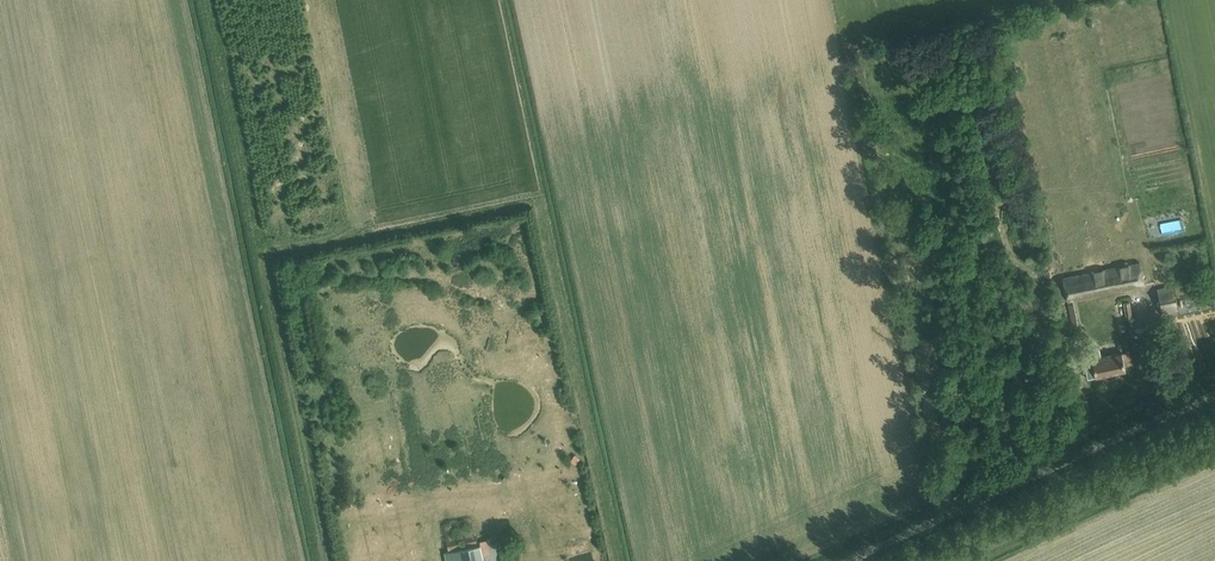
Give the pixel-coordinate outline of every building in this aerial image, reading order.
[(1072,298),(1144,284),(1140,263),(1062,278),(1071,325),(1077,324),(1072,298)] [(1177,312),(1172,285),(1156,288),(1161,315),(1177,312)] [(1135,299),(1124,301),(1132,342),(1144,340),(1135,299)] [(1132,348),(1134,356),(1141,355),(1139,347),(1132,348)] [(1081,351),(1083,361),(1087,378),(1124,370),(1122,362),(1129,361),(1127,352),(1095,358),(1093,348),(1081,351)] [(490,537),(483,538),(486,551),(493,549),(490,537)] [(446,560),(482,560),(479,545),(445,552),(446,560)]
